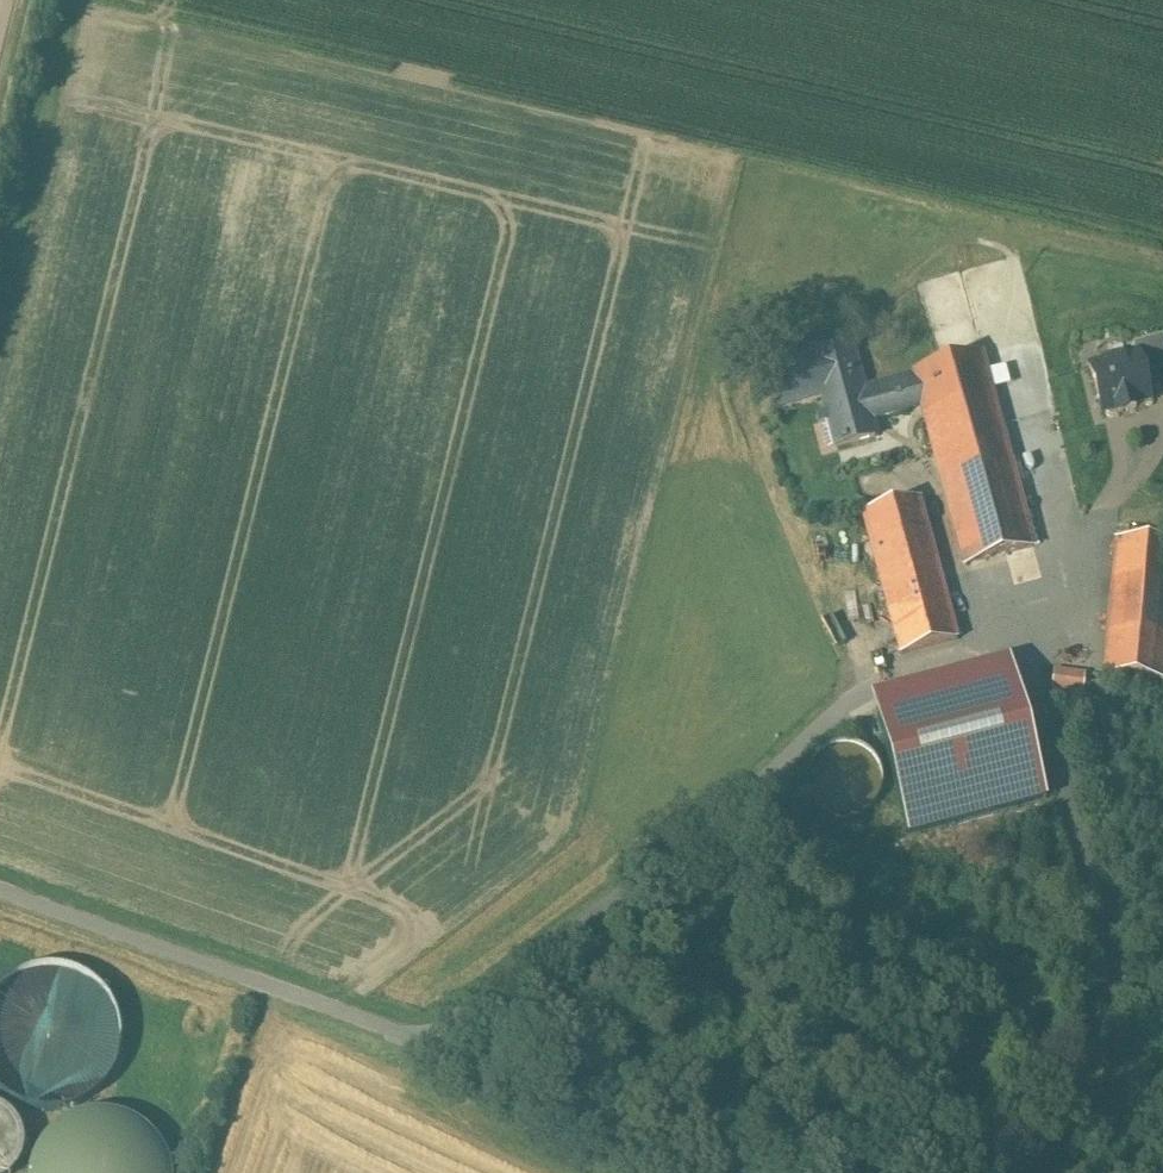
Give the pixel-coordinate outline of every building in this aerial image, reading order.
[(871,421),(922,407),(913,376),(862,390),(850,344),(810,355),(811,359),(766,371),(776,407),(821,395),(826,413),(818,415),(827,451),(875,438),(871,421)] [(1093,418),(1153,402),(1140,352),(1094,364),(1098,382),(1084,386),(1093,418)] [(981,354),(913,373),(913,376),(922,407),(965,565),(1033,546),(981,354)] [(918,499),(862,514),(900,655),(956,641),(918,499)] [(1115,541),(1104,675),(1143,678),(1140,715),(1162,717),(1162,516),(1160,545),(1115,541)] [(1053,691),(1085,692),(1085,669),(1053,668),(1053,691)] [(966,688),(928,699),(877,713),(911,835),(961,821),(1000,810),(1042,798),(1008,676),(966,688)] [(3,1094),(27,1108),(55,1112),(82,1105),(104,1088),(119,1065),(123,1036),(115,1008),(97,985),(72,971),(43,969),(15,978),(0,991),(0,1090),(3,1094)] [(14,1172),(19,1165),(22,1158),(24,1150),(24,1142),(23,1134),(21,1127),(17,1120),(11,1114),(5,1109),(0,1106),(0,1172),(13,1172),(14,1172)] [(38,1146),(34,1154),(30,1163),(28,1172),(172,1172),(172,1171),(170,1162),(166,1153),(162,1145),(157,1137),(150,1131),(143,1125),(135,1120),(127,1116),(118,1113),(109,1111),(100,1111),(90,1111),(81,1113),(72,1116),(64,1120),(56,1125),(49,1132),(43,1138),(38,1146)]
